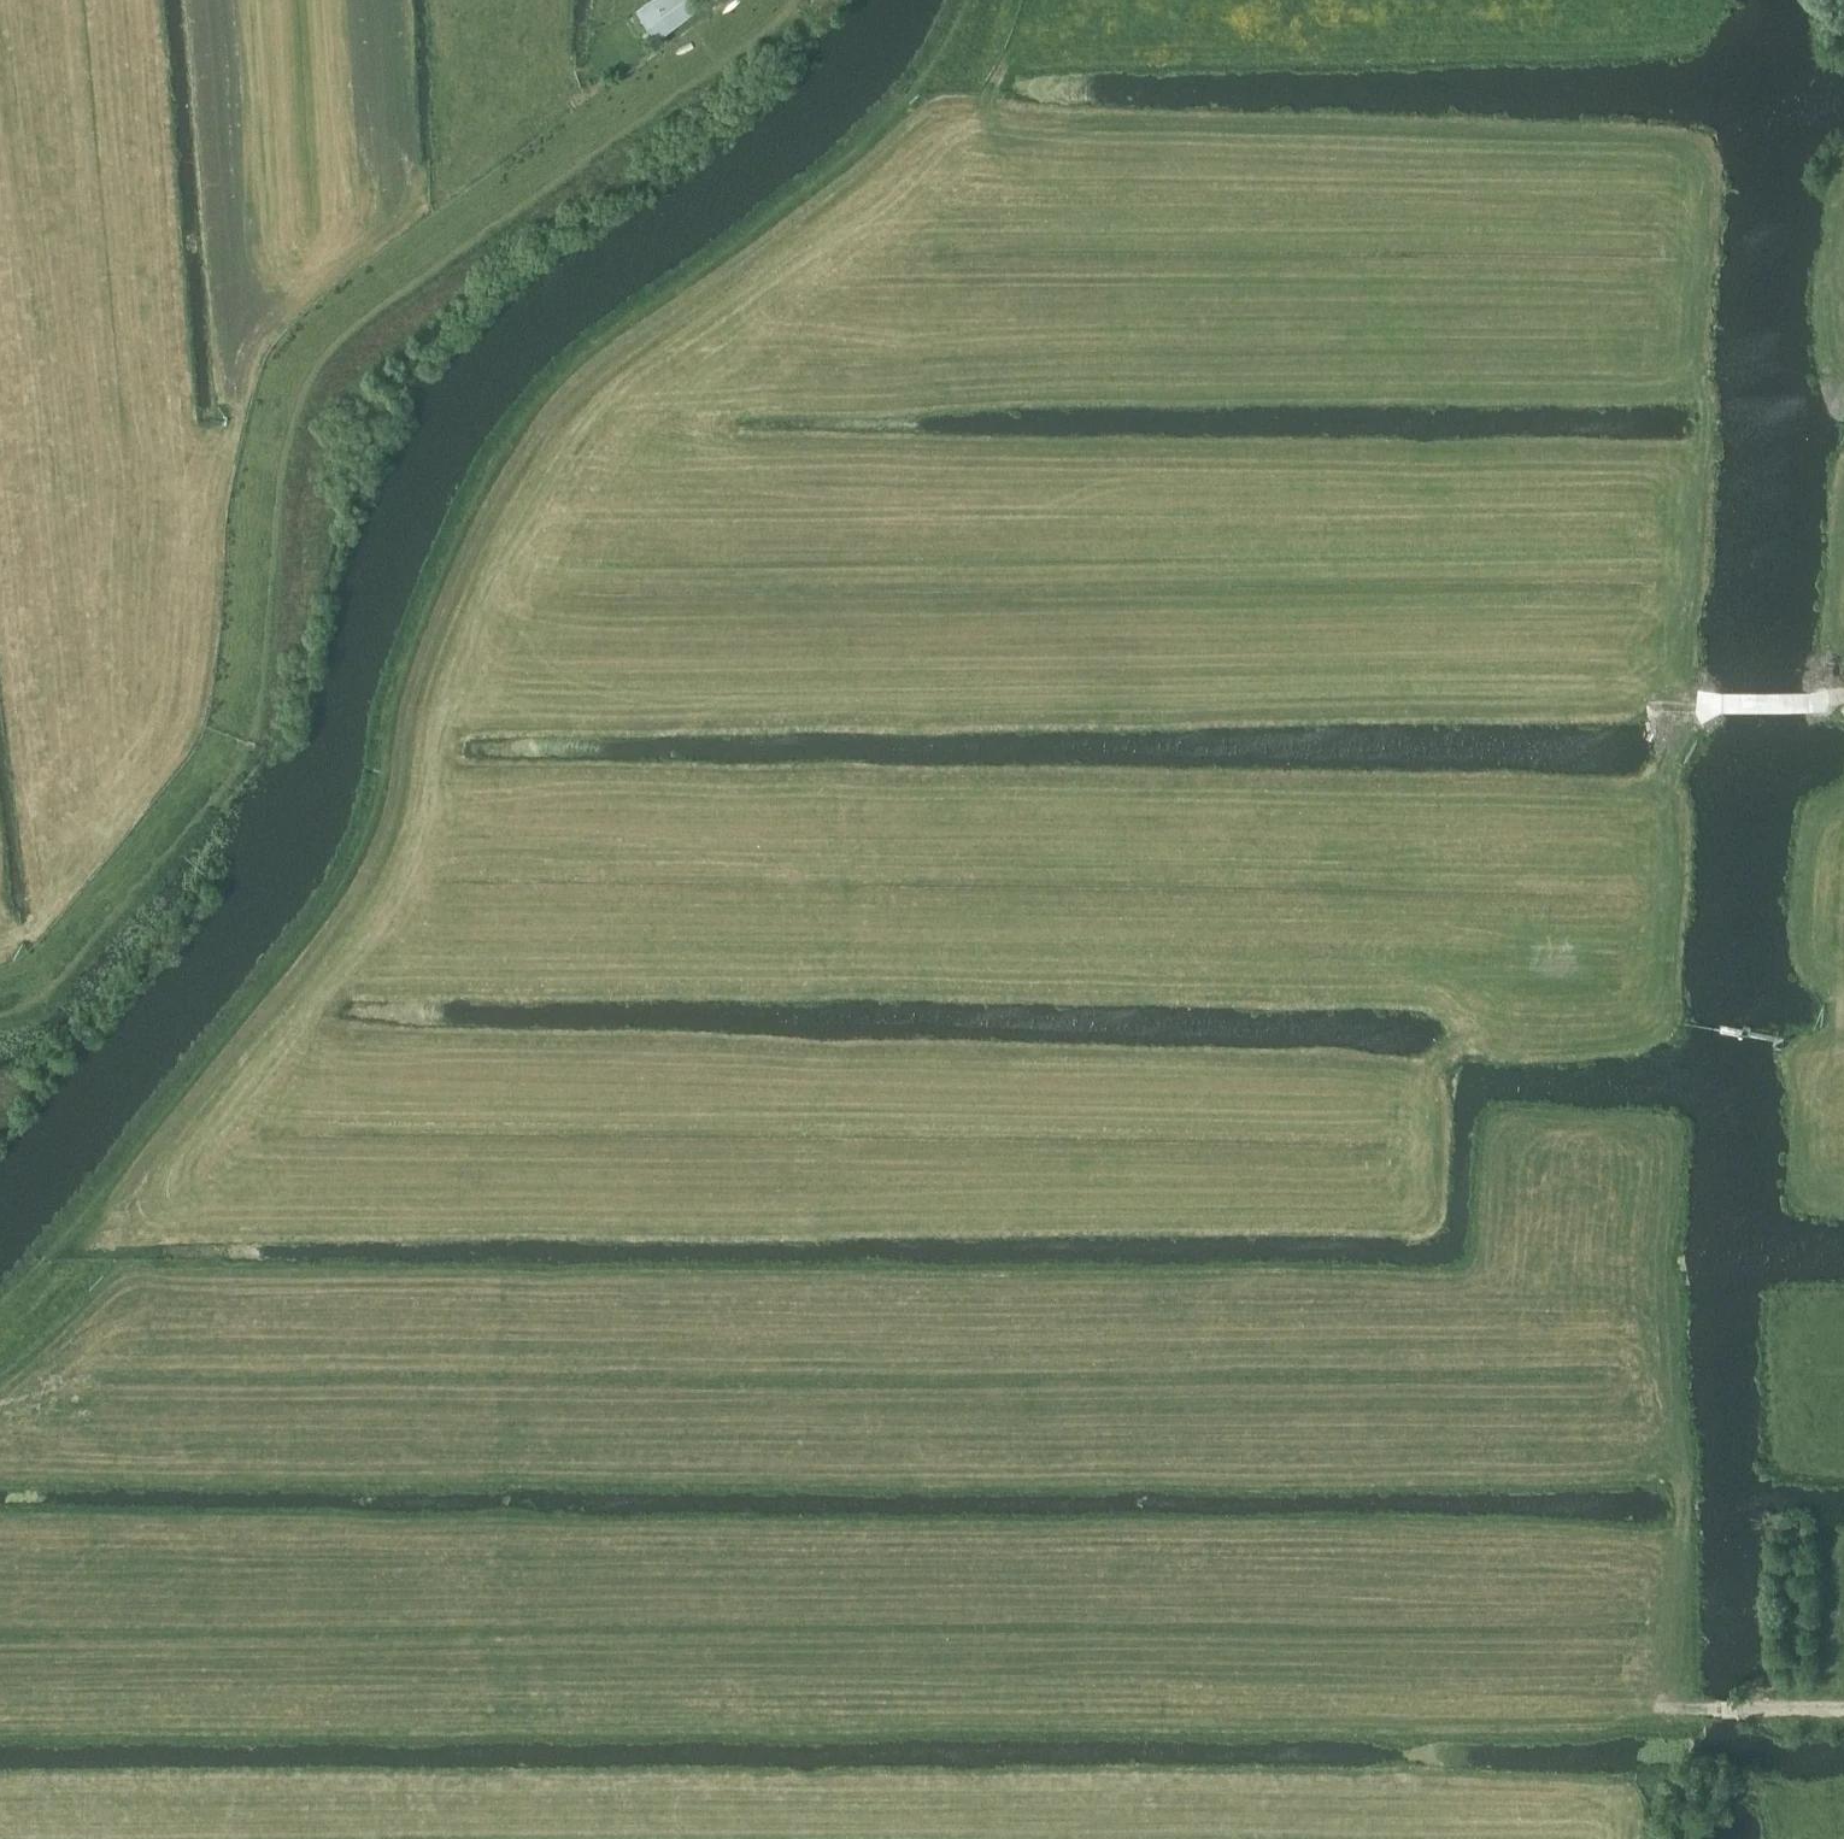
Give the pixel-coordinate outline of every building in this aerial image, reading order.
[(694,0),(654,0),(640,10),(658,33),(697,4),(694,0)]
